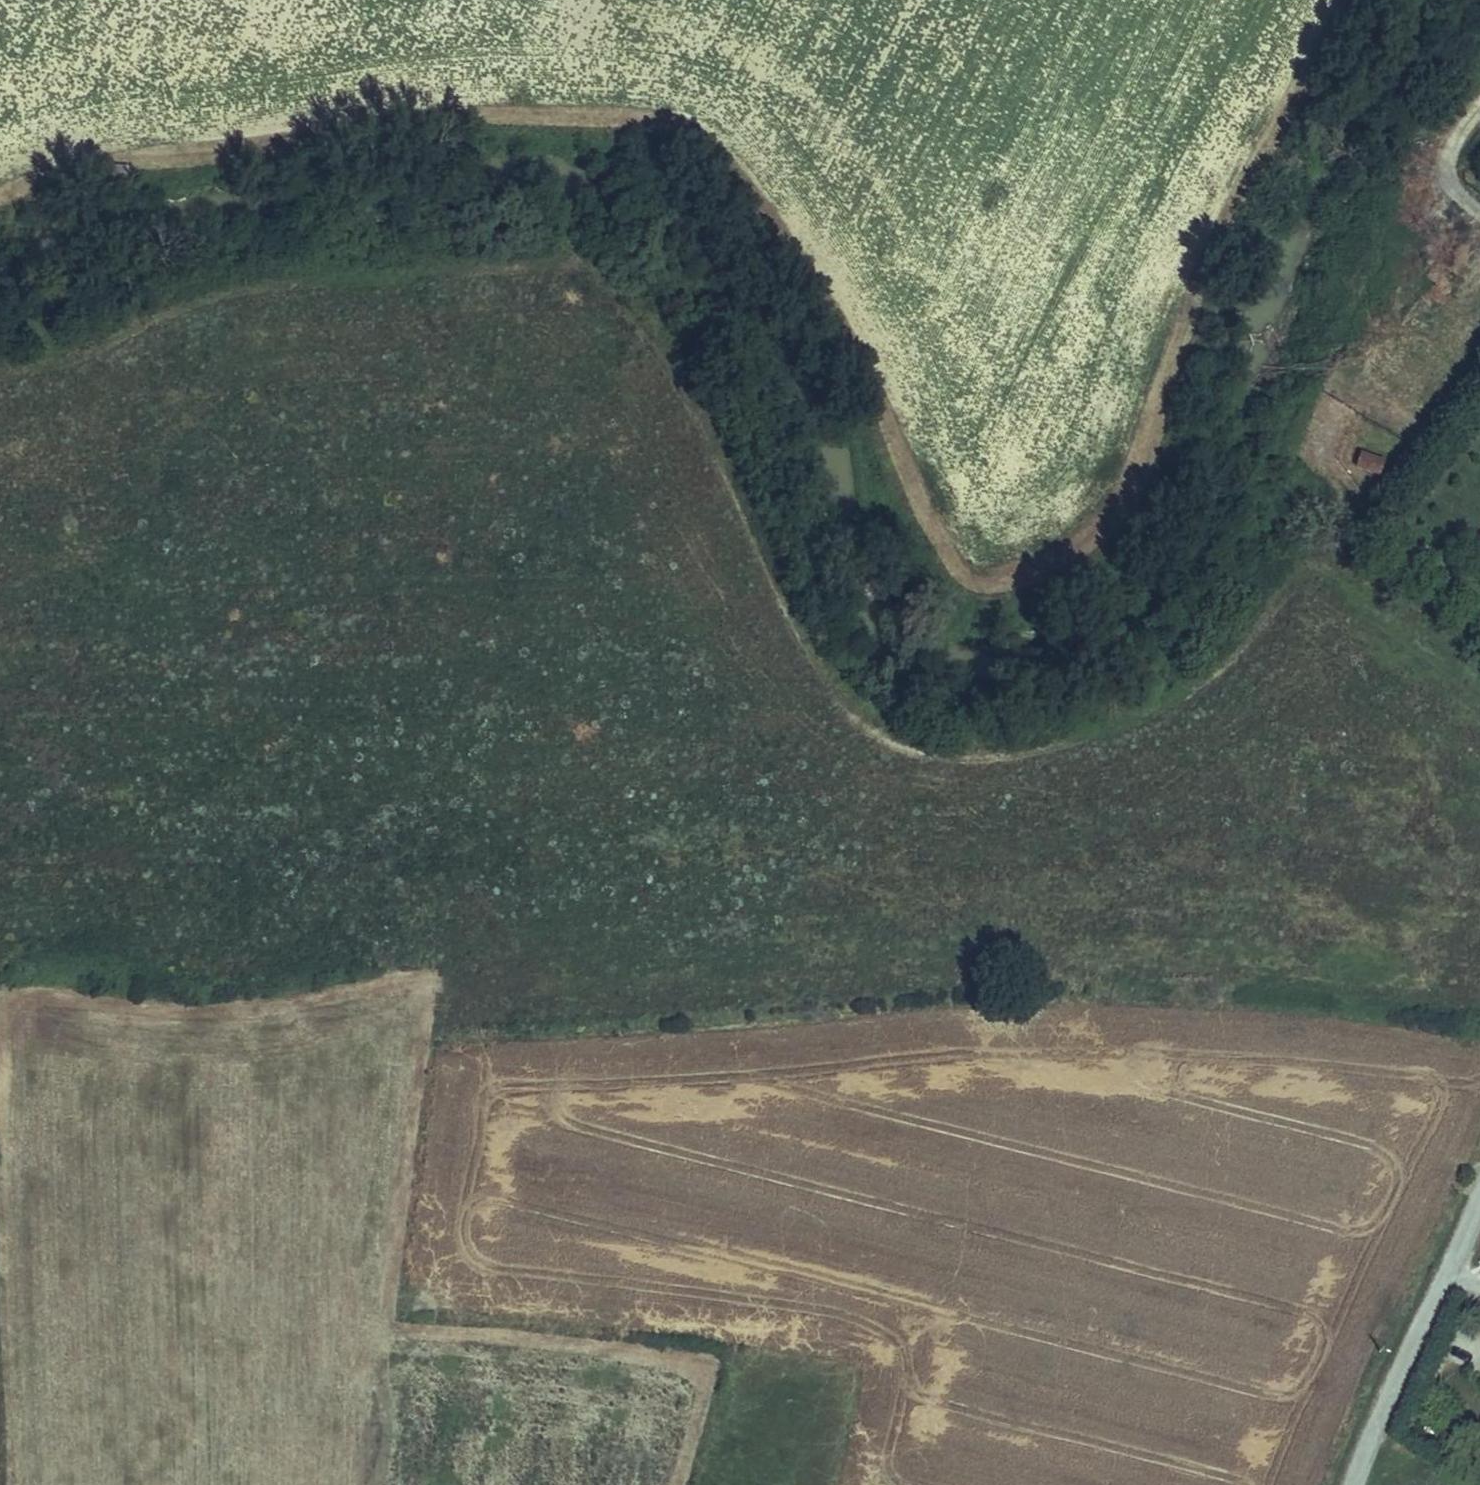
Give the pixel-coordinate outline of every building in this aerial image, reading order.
[(1356,466),(1380,471),(1382,456),(1358,452),(1356,466)]
